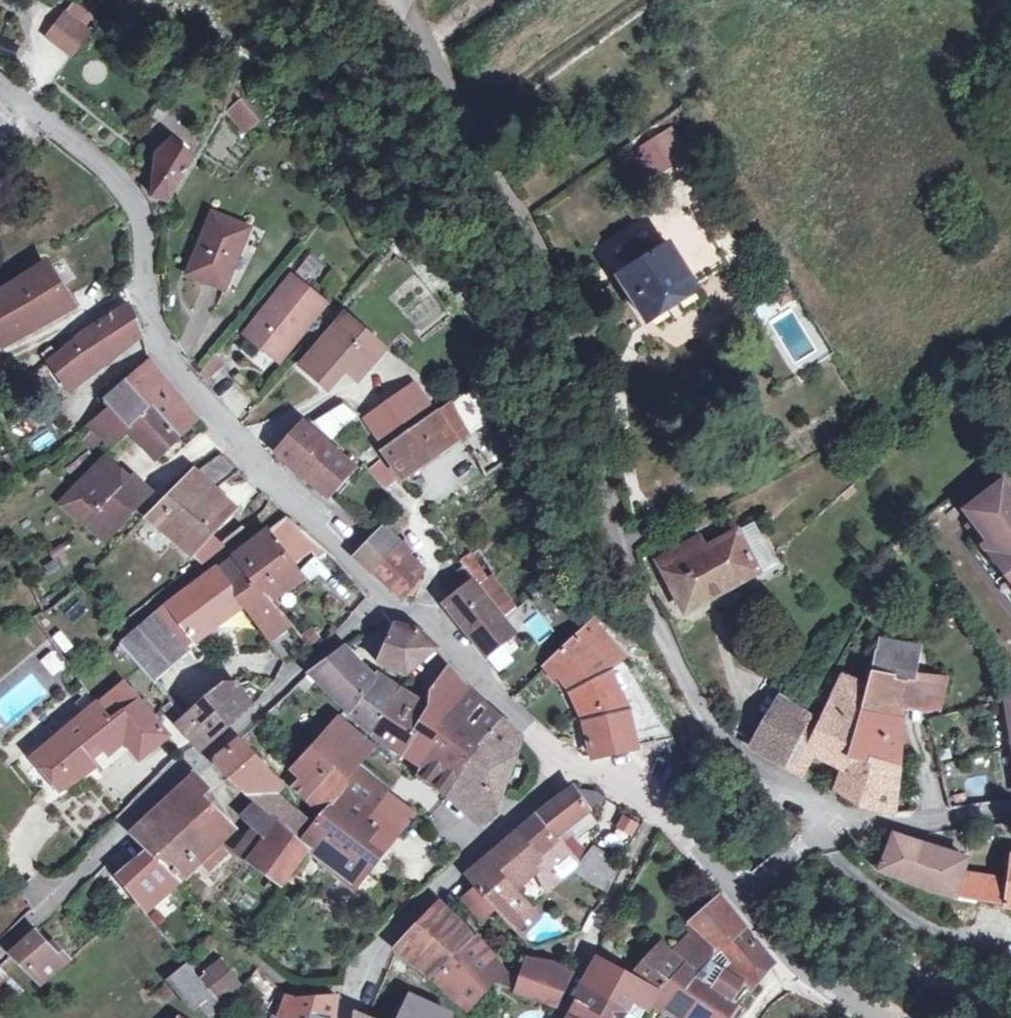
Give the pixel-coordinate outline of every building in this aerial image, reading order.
[(66,17),(49,38),(71,56),(88,36),(66,17)] [(240,97),(224,111),(243,134),(260,120),(240,97)] [(671,130),(662,136),(678,160),(686,155),(671,130)] [(221,158),(232,141),(217,131),(207,149),(221,158)] [(661,170),(678,160),(662,136),(646,146),(661,170)] [(152,197),(168,202),(180,181),(194,157),(173,140),(157,155),(152,197)] [(649,178),(661,170),(646,146),(634,154),(649,178)] [(694,288),(696,286),(692,279),(721,260),(689,209),(646,236),(644,232),(616,249),(621,256),(611,262),(619,274),(617,275),(646,319),(649,317),(656,319),(664,314),(666,307),(677,300),(684,302),(692,296),(694,288)] [(212,214),(188,274),(224,289),(248,228),(212,214)] [(17,273),(20,279),(43,267),(39,260),(17,273)] [(0,293),(0,341),(67,300),(46,265),(43,267),(20,279),(0,293)] [(292,277),(246,334),(279,362),(326,304),(292,277)] [(785,285),(773,293),(781,304),(792,297),(785,285)] [(413,310),(411,311),(418,324),(440,311),(425,286),(406,297),(413,310)] [(68,351),(50,365),(51,367),(67,389),(107,360),(122,346),(121,345),(142,330),(130,307),(127,307),(85,332),(66,348),(68,351)] [(346,315),(337,325),(375,358),(383,348),(346,315)] [(337,325),(300,366),(327,389),(344,369),(356,379),(375,358),(337,325)] [(41,354),(48,363),(57,355),(51,347),(41,354)] [(26,382),(48,363),(41,354),(36,352),(13,361),(26,382)] [(155,459),(178,436),(196,418),(150,361),(126,383),(104,402),(110,408),(127,428),(129,430),(146,449),(155,459)] [(398,397),(365,418),(383,446),(434,411),(436,413),(465,393),(446,364),(398,397)] [(436,413),(434,411),(383,446),(380,448),(400,477),(464,433),(467,438),(499,416),(482,381),(465,393),(436,413)] [(129,430),(127,428),(110,408),(90,426),(92,428),(111,445),(129,430)] [(351,467),(303,424),(302,425),(278,454),(327,495),(351,467)] [(147,518),(200,563),(223,545),(209,532),(225,515),(207,497),(239,471),(221,455),(200,470),(198,468),(186,479),(147,518)] [(148,496),(107,460),(76,491),(90,503),(98,511),(85,525),(104,541),(148,496)] [(1010,498),(998,482),(964,508),(966,511),(973,520),(999,554),(993,560),(1010,584),(1010,498)] [(87,506),(73,492),(64,502),(79,516),(87,506)] [(973,520),(966,511),(959,517),(966,526),(993,560),(999,554),(973,520)] [(286,517),(232,558),(270,599),(302,576),(292,562),(309,548),(315,542),(286,517)] [(700,536),(658,560),(684,611),(775,562),(754,522),(708,547),(700,536)] [(373,570),(400,544),(381,528),(355,555),(373,570)] [(326,551),(315,542),(309,548),(319,559),(326,551)] [(408,552),(400,544),(373,570),(371,572),(404,602),(407,598),(421,575),(402,559),(408,552)] [(463,568),(465,570),(475,563),(472,558),(469,555),(463,558),(458,561),(461,566),(463,568)] [(281,610),(270,599),(232,558),(216,569),(242,605),(268,640),(274,635),(291,622),(281,610)] [(514,631),(505,620),(496,610),(481,590),(477,586),(465,570),(463,568),(443,584),(454,599),(445,606),(484,655),(514,631)] [(196,639),(242,605),(216,569),(122,642),(141,665),(167,693),(201,664),(183,643),(195,637),(196,639)] [(481,590),(496,610),(509,600),(493,579),(490,576),(486,579),(477,586),(481,590)] [(505,620),(517,610),(509,600),(496,610),(505,620)] [(924,621),(927,627),(942,621),(939,615),(924,621)] [(584,718),(592,756),(636,747),(627,708),(608,671),(624,659),(591,621),(577,634),(578,636),(553,659),(560,672),(567,685),(584,718)] [(311,625),(300,634),(313,650),(325,642),(311,625)] [(404,673),(433,647),(428,641),(420,635),(412,630),(404,627),(393,625),(377,661),(404,673)] [(284,649),(274,635),(268,640),(278,653),(284,649)] [(879,639),(875,651),(911,657),(913,649),(879,639)] [(498,671),(514,661),(504,645),(488,656),(498,671)] [(51,676),(65,667),(52,649),(39,658),(51,676)] [(866,687),(847,756),(894,767),(901,706),(908,672),(911,657),(875,651),(868,677),(866,687)] [(372,680),(338,652),(324,663),(310,673),(347,711),(371,733),(396,695),(372,680)] [(553,677),(560,672),(553,659),(546,666),(553,677)] [(428,696),(428,716),(403,754),(422,768),(417,775),(432,784),(466,732),(447,715),(467,691),(447,670),(434,684),(428,696)] [(851,680),(866,687),(868,677),(854,671),(851,680)] [(945,678),(908,672),(901,706),(939,710),(967,701),(963,691),(941,697),(945,678)] [(815,703),(827,708),(842,677),(831,673),(815,703)] [(842,770),(847,756),(866,687),(851,680),(842,677),(827,708),(806,751),(812,754),(842,770)] [(122,680),(99,699),(112,718),(138,700),(122,680)] [(212,695),(196,710),(186,718),(184,715),(177,721),(185,731),(192,725),(207,744),(251,705),(236,684),(225,686),(212,695)] [(500,721),(467,691),(447,715),(466,732),(482,747),(500,721)] [(73,781),(94,765),(91,760),(103,750),(120,736),(140,759),(168,736),(151,716),(138,700),(112,718),(99,699),(96,702),(89,692),(77,702),(85,713),(68,727),(58,736),(34,757),(59,787),(73,781)] [(428,716),(396,695),(371,733),(403,754),(428,716)] [(751,747),(783,764),(793,745),(807,717),(780,698),(751,747)] [(188,699),(178,708),(184,715),(186,718),(196,710),(188,699)] [(340,719),(333,727),(342,735),(323,757),(342,773),(355,759),(368,744),(340,719)] [(500,721),(482,747),(449,794),(479,824),(494,812),(502,794),(518,740),(500,721)] [(332,726),(312,747),(323,757),(342,735),(333,727),(332,726)] [(449,794),(482,747),(466,732),(432,784),(449,794)] [(219,772),(255,804),(269,791),(268,789),(271,786),(271,780),(237,741),(221,756),(217,759),(216,765),(217,769),(219,772)] [(793,745),(783,764),(802,774),(812,754),(806,751),(793,745)] [(294,788),(322,813),(348,784),(348,778),(342,773),(323,757),(312,747),(304,756),(293,768),(303,778),(294,788)] [(894,767),(847,756),(842,770),(835,788),(852,800),(875,808),(893,812),(895,785),(890,783),(894,767)] [(348,784),(322,813),(306,833),(300,840),(322,860),(319,863),(324,868),(328,864),(329,865),(328,867),(351,886),(411,811),(401,804),(385,792),(388,787),(355,759),(342,773),(348,778),(348,784)] [(206,789),(194,776),(186,783),(200,797),(206,789)] [(147,851),(178,881),(234,829),(200,797),(186,783),(134,832),(131,835),(147,851)] [(545,807),(516,831),(539,858),(560,840),(580,862),(571,870),(606,893),(619,865),(591,847),(588,855),(573,839),(596,822),(588,810),(604,798),(597,792),(572,788),(545,807)] [(261,810),(274,796),(269,791),(255,804),(261,810)] [(261,810),(290,834),(302,820),(274,796),(261,810)] [(255,866),(282,886),(283,887),(291,876),(309,852),(298,843),(293,837),(290,834),(261,810),(255,804),(242,818),(257,833),(270,845),(255,866)] [(631,838),(639,822),(620,813),(613,829),(631,838)] [(300,829),(293,837),(298,843),(300,840),(306,833),(300,829)] [(516,831),(466,876),(475,886),(491,905),(520,936),(538,917),(514,890),(536,871),(546,889),(571,870),(580,862),(560,840),(539,858),(516,831)] [(241,855),(255,866),(270,845),(257,833),(241,855)] [(1010,861),(1007,883),(959,874),(963,859),(893,837),(881,869),(927,887),(952,893),(950,896),(1010,906),(1010,862),(1010,861)] [(146,911),(178,881),(147,851),(123,871),(118,874),(117,875),(137,901),(146,911)] [(297,880),(291,876),(283,887),(289,891),(297,880)] [(479,916),(491,905),(475,886),(462,898),(479,916)] [(418,928),(397,949),(432,978),(472,935),(438,900),(415,925),(418,928)] [(706,961),(707,962),(707,960),(709,961),(743,930),(719,900),(691,925),(694,928),(699,933),(687,946),(706,961)] [(699,933),(694,928),(671,954),(676,958),(687,946),(699,933)] [(37,930),(33,933),(47,948),(53,944),(37,930)] [(748,989),(769,961),(743,930),(709,961),(748,989)] [(47,948),(33,933),(11,953),(42,984),(68,959),(53,944),(47,948)] [(472,935),(432,978),(466,1007),(500,970),(472,935)] [(576,1001),(605,1017),(621,1017),(630,1002),(647,1007),(654,995),(656,994),(668,981),(688,994),(701,978),(695,974),(676,958),(671,954),(660,946),(630,977),(599,961),(576,1001)] [(695,974),(706,961),(687,946),(676,958),(695,974)] [(748,989),(709,961),(707,960),(707,962),(705,981),(736,1002),(748,989)] [(207,988),(212,994),(220,1004),(222,1005),(241,988),(219,961),(202,973),(196,966),(192,969),(207,988)] [(706,961),(695,974),(701,978),(705,981),(707,962),(706,961)] [(192,969),(186,962),(171,975),(194,1004),(197,1007),(203,1002),(212,994),(207,988),(192,969)] [(548,970),(526,962),(515,990),(537,999),(539,996),(555,1003),(570,974),(551,964),(548,970)] [(13,983),(0,970),(0,996),(13,983)] [(705,981),(701,978),(688,994),(668,981),(656,994),(654,995),(689,1017),(725,1017),(736,1002),(705,981)] [(211,1012),(220,1004),(212,994),(203,1002),(211,1012)] [(300,999),(297,1012),(280,1004),(283,1000),(275,995),(266,1008),(275,1014),(280,1017),(332,1017),(333,1009),(335,996),(300,999)] [(399,1017),(429,1017),(434,1008),(411,1002),(412,1001),(408,999),(399,1017)] [(576,1001),(568,1016),(567,1017),(605,1017),(576,1001)] [(647,1007),(630,1002),(621,1017),(641,1017),(647,1007)]
